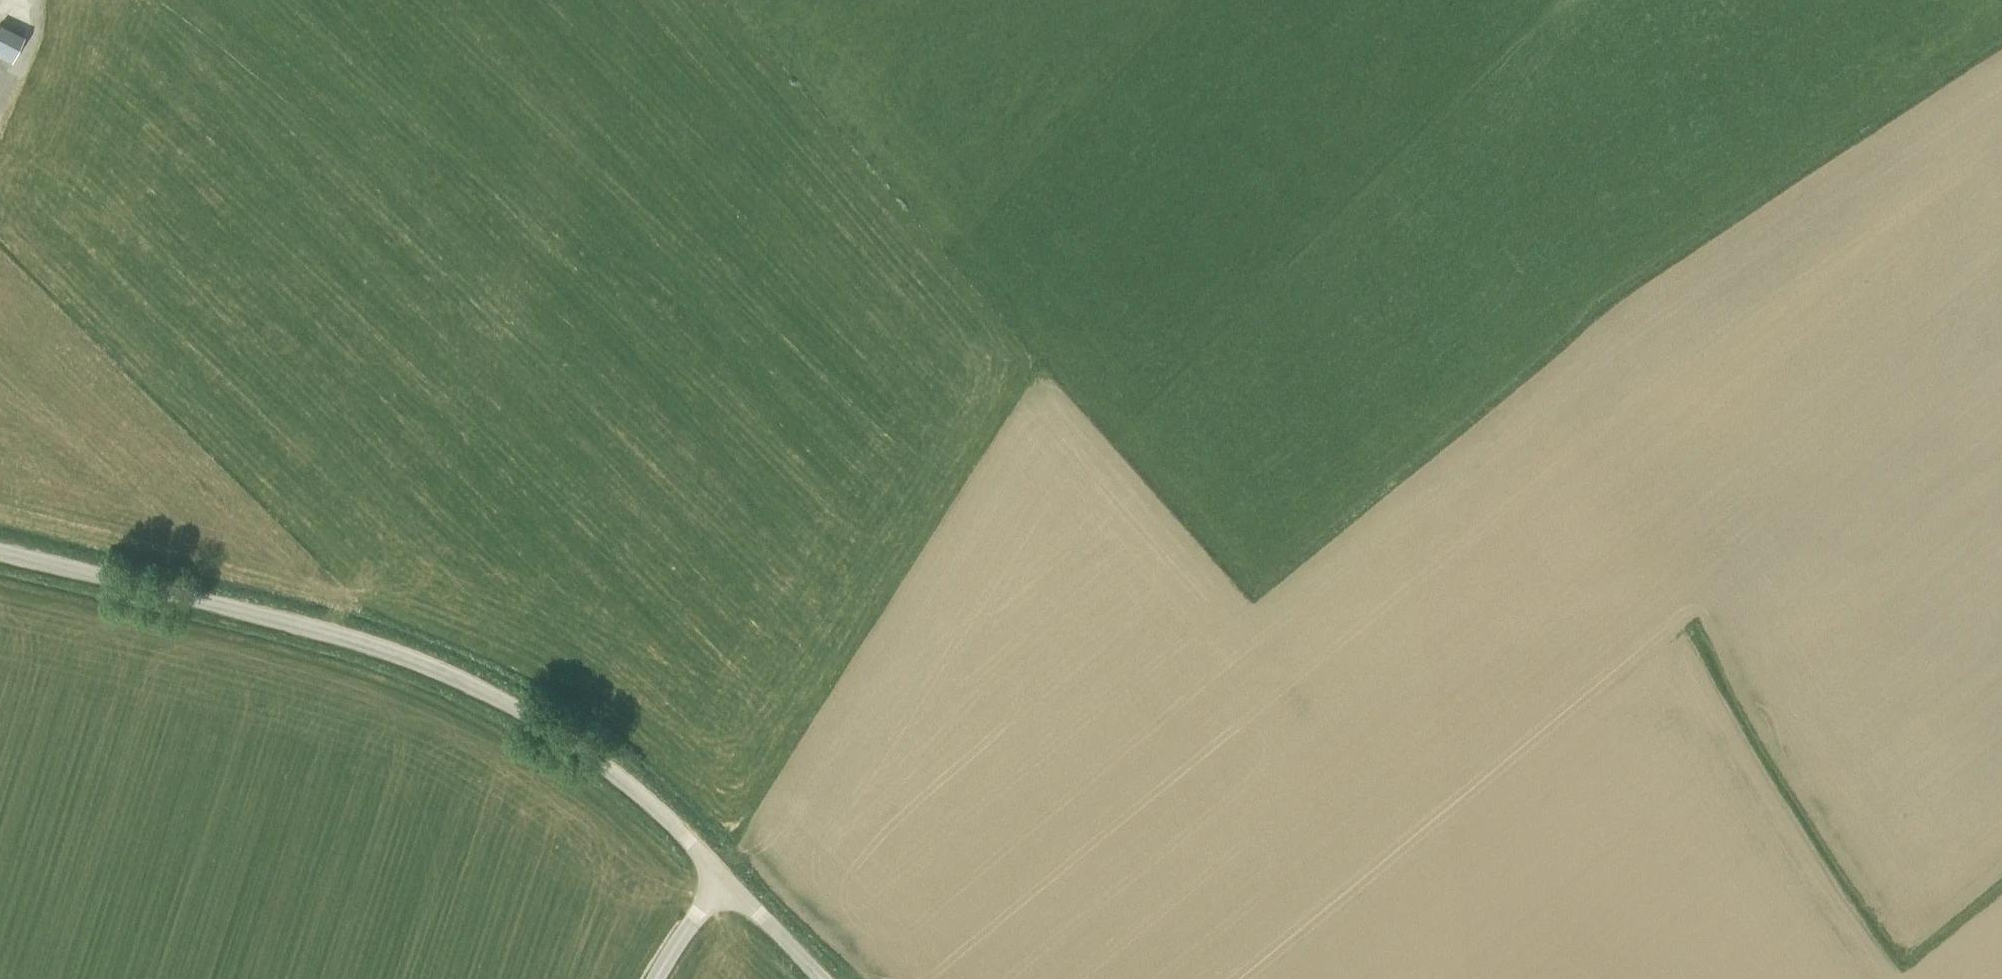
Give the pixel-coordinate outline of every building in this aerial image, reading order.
[(19,58),(25,37),(0,30),(0,53),(19,58)]
